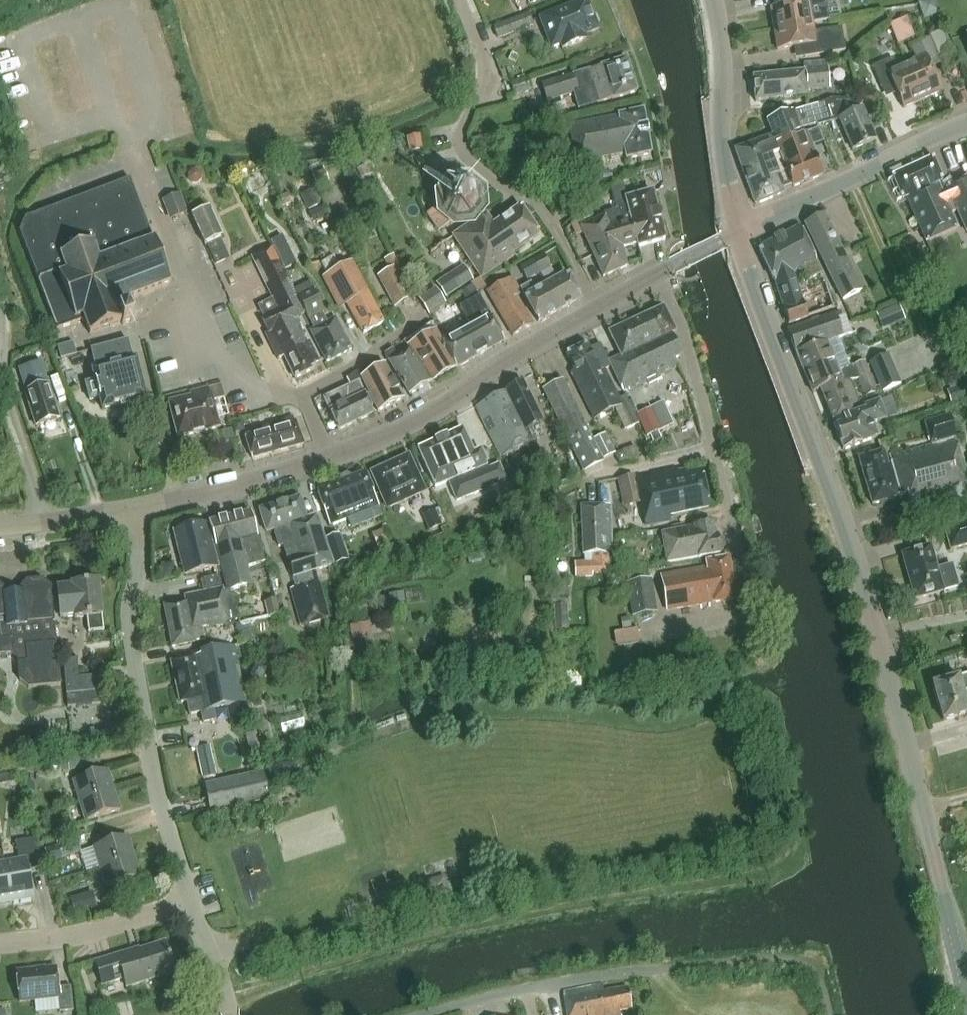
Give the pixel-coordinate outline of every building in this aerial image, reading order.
[(593,17),(587,0),(586,0),(538,19),(550,50),(560,46),(561,49),(585,40),(584,36),(598,30),(597,26),(597,24),(595,17),(593,17)] [(773,30),(812,24),(810,14),(824,12),(822,0),(794,0),(795,6),(769,10),(773,30)] [(916,1),(923,17),(941,10),(937,0),(919,0),(916,1)] [(497,40),(533,26),(528,13),(492,27),(497,40)] [(890,22),(898,42),(914,35),(905,16),(890,22)] [(812,24),(773,30),(776,51),(802,47),(804,58),(843,52),(839,29),(823,32),(814,33),(812,24)] [(905,64),(921,100),(940,92),(930,68),(941,63),(929,38),(909,47),(915,60),(905,64)] [(921,100),(905,64),(896,68),(892,59),(871,68),(884,97),(895,92),(902,109),(921,100)] [(572,94),(577,111),(608,101),(608,102),(636,94),(626,60),(571,77),(570,73),(556,77),(557,79),(540,84),(545,102),(572,94)] [(754,102),(806,96),(806,91),(829,89),(827,68),(803,70),(803,72),(752,77),(754,102)] [(510,81),(513,97),(530,94),(528,78),(510,81)] [(825,102),(830,121),(830,122),(840,119),(854,149),(875,140),(862,110),(860,111),(856,101),(832,100),(825,102)] [(740,167),(779,153),(776,145),(804,134),(802,130),(830,121),(825,102),(793,111),(768,120),(775,138),(764,142),(763,139),(734,150),(740,167)] [(885,103),(879,106),(883,117),(890,114),(885,103)] [(625,160),(650,155),(642,113),(618,117),(618,118),(569,126),(575,164),(624,155),(625,160)] [(785,166),(784,166),(792,186),(792,187),(823,175),(814,154),(813,154),(805,133),(804,134),(776,145),(779,153),(785,166)] [(785,166),(779,153),(740,167),(754,205),(783,194),(782,189),(792,186),(784,166),(785,166)] [(957,230),(946,203),(942,194),(938,184),(941,183),(931,160),(892,176),(902,200),(907,198),(925,243),(957,230)] [(311,176),(318,193),(327,189),(325,184),(328,183),(323,171),(311,176)] [(946,203),(952,201),(966,234),(966,233),(966,178),(947,188),(948,191),(942,194),(946,203)] [(55,328),(74,321),(83,318),(89,335),(121,322),(122,325),(132,321),(128,311),(118,315),(114,305),(170,284),(154,240),(151,241),(128,180),(24,220),(18,232),(55,328)] [(612,203),(614,203),(624,200),(620,184),(607,190),(612,201),(612,203)] [(468,219),(475,209),(474,197),(465,190),(452,191),(445,200),(445,203),(427,215),(437,231),(455,219),(468,219)] [(652,192),(624,200),(614,203),(616,211),(619,210),(623,223),(631,221),(638,243),(636,244),(637,245),(638,247),(665,240),(652,192)] [(179,193),(160,200),(167,220),(186,213),(179,193)] [(616,211),(614,203),(612,203),(615,211),(603,215),(604,217),(596,220),(619,270),(627,267),(621,248),(636,244),(637,245),(636,244),(638,243),(631,221),(623,223),(619,210),(616,211)] [(512,253),(539,235),(519,207),(491,226),(484,215),(452,236),(481,279),(514,256),(512,253)] [(204,246),(219,239),(221,238),(207,209),(189,217),(203,246),(204,246)] [(841,301),(861,291),(824,215),(804,224),(841,301)] [(603,277),(619,270),(596,220),(580,228),(603,277)] [(774,282),(788,325),(808,318),(807,318),(794,273),(800,264),(807,281),(821,275),(798,228),(757,249),(773,282),(774,282)] [(219,239),(204,246),(214,267),(229,260),(219,239)] [(284,357),(294,378),(314,369),(313,366),(319,363),(297,317),(303,314),(271,247),(252,257),(272,298),(257,306),(262,316),(261,317),(268,331),(264,334),(277,360),(284,357)] [(543,254),(530,261),(537,275),(551,267),(543,254)] [(537,275),(530,261),(519,267),(526,281),(537,275)] [(377,271),(390,304),(409,297),(397,264),(377,271)] [(350,265),(330,274),(321,278),(337,309),(345,305),(360,334),(382,323),(350,265)] [(463,286),(456,275),(439,286),(446,296),(463,286)] [(578,300),(565,275),(544,287),(556,312),(578,300)] [(512,336),(532,325),(517,298),(522,295),(512,278),(486,292),(512,336)] [(525,296),(525,297),(538,322),(556,312),(544,287),(535,291),(531,283),(521,289),(525,296)] [(321,312),(310,289),(295,296),(306,320),(307,319),(312,329),(310,330),(325,362),(350,351),(335,318),(325,323),(320,313),(321,312)] [(434,289),(418,300),(428,315),(444,304),(434,289)] [(478,298),(460,308),(470,325),(442,341),(441,342),(456,369),(503,342),(478,298)] [(898,305),(876,315),(883,330),(905,320),(898,305)] [(674,360),(680,357),(669,335),(674,333),(662,308),(609,333),(620,356),(608,362),(623,391),(629,388),(630,390),(678,367),(674,360)] [(795,352),(826,341),(851,332),(844,316),(843,316),(841,312),(835,314),(787,331),(795,352)] [(442,341),(431,323),(404,341),(409,349),(431,383),(456,369),(441,342),(442,341)] [(135,358),(131,359),(127,341),(89,350),(94,369),(91,369),(94,382),(84,384),(89,401),(99,399),(101,410),(146,399),(135,358)] [(834,361),(826,341),(795,352),(804,373),(834,361)] [(624,430),(637,425),(624,397),(618,400),(603,369),(609,367),(599,345),(589,350),(586,345),(565,355),(573,371),(569,373),(593,419),(615,408),(624,430)] [(409,349),(397,356),(393,349),(384,355),(409,395),(431,383),(409,349)] [(901,383),(888,354),(868,362),(881,392),(901,383)] [(842,381),(853,381),(858,381),(863,393),(875,389),(864,362),(839,372),(834,361),(804,373),(811,393),(820,390),(840,382),(842,381)] [(35,427),(59,420),(41,362),(18,369),(25,393),(24,393),(35,427)] [(377,412),(402,399),(385,366),(368,375),(364,367),(355,372),(359,380),(361,379),(377,412)] [(323,398),(338,431),(373,415),(354,373),(346,378),(349,386),(323,398)] [(541,390),(582,472),(604,462),(602,459),(615,453),(604,433),(592,439),(563,379),(541,390)] [(840,382),(820,390),(832,422),(853,414),(850,406),(861,402),(853,381),(842,381),(840,382)] [(548,433),(522,384),(474,408),(500,457),(548,433)] [(219,428),(212,401),(223,398),(219,385),(187,393),(188,397),(167,402),(168,404),(177,439),(219,428)] [(884,416),(880,403),(879,403),(879,402),(863,407),(864,410),(853,414),(832,422),(842,450),(876,438),(872,424),(885,419),(884,416)] [(662,430),(652,407),(636,414),(647,437),(662,430)] [(924,423),(931,444),(954,438),(948,416),(924,423)] [(244,437),(251,460),(303,445),(293,419),(261,428),(263,431),(244,437)] [(488,468),(486,465),(478,447),(471,449),(461,428),(417,448),(434,486),(446,481),(454,501),(509,478),(503,465),(498,467),(497,465),(488,468)] [(931,444),(885,458),(883,452),(858,459),(872,506),(897,499),(897,498),(907,495),(913,514),(966,498),(966,481),(954,438),(931,444)] [(387,508),(424,492),(417,476),(418,476),(409,455),(371,472),(380,493),(387,508)] [(676,471),(633,480),(634,484),(628,485),(632,505),(639,504),(643,526),(669,520),(668,516),(708,507),(701,472),(678,477),(676,471)] [(329,526),(378,507),(364,473),(351,479),(346,477),(341,478),(339,483),(316,492),(329,526)] [(292,578),(294,577),(297,588),(289,590),(298,627),(327,619),(318,582),(316,583),(313,571),(332,566),(316,517),(306,520),(299,498),(259,511),(266,533),(273,531),(278,547),(282,546),(292,578)] [(609,505),(581,506),(584,563),(575,564),(575,577),(592,576),(592,574),(612,572),(609,505)] [(445,523),(439,508),(421,515),(428,531),(445,523)] [(246,568),(265,562),(250,512),(208,522),(215,547),(227,590),(250,585),(246,568)] [(966,546),(966,520),(942,527),(949,551),(966,546)] [(185,576),(217,567),(205,523),(173,532),(185,576)] [(720,553),(723,548),(721,540),(717,538),(717,536),(715,536),(712,523),(660,533),(666,563),(720,553)] [(343,562),(334,536),(324,539),(333,565),(343,562)] [(943,592),(943,591),(958,587),(952,564),(936,569),(930,547),(902,555),(914,600),(943,592)] [(666,610),(735,599),(728,558),(706,561),(707,568),(661,575),(666,610)] [(657,613),(651,578),(648,579),(647,572),(658,570),(657,564),(644,566),(644,567),(624,570),(632,617),(657,613)] [(9,654),(16,660),(18,681),(29,688),(61,684),(54,620),(51,587),(42,580),(26,582),(19,590),(19,593),(7,594),(7,591),(0,586),(0,655),(9,654)] [(59,618),(73,616),(73,618),(86,617),(88,634),(104,632),(102,614),(101,614),(98,582),(70,585),(70,587),(56,588),(59,618)] [(202,628),(238,620),(237,612),(232,613),(227,590),(222,591),(221,590),(185,597),(186,602),(164,607),(172,647),(204,640),(202,628)] [(568,630),(567,606),(553,606),(554,631),(568,630)] [(369,637),(367,623),(348,626),(350,640),(369,637)] [(613,630),(615,644),(639,641),(637,627),(613,630)] [(236,715),(247,712),(234,646),(200,653),(200,656),(171,662),(179,703),(186,702),(189,716),(200,713),(202,724),(216,722),(213,710),(234,705),(236,715)] [(67,693),(100,689),(101,689),(99,673),(79,676),(77,658),(63,659),(67,693)] [(962,692),(966,691),(966,675),(958,677),(932,685),(942,722),(966,714),(966,710),(962,692)] [(101,702),(100,689),(67,693),(68,706),(101,702)] [(209,746),(196,749),(203,778),(215,775),(209,746)] [(78,801),(113,790),(106,770),(72,780),(78,801)] [(273,799),(267,771),(204,785),(210,812),(273,799)] [(119,810),(113,790),(78,801),(84,821),(119,810)] [(99,868),(133,857),(127,837),(93,847),(99,868)] [(15,842),(18,860),(4,862),(11,903),(33,899),(28,870),(43,867),(35,838),(15,842)] [(44,849),(48,861),(79,852),(76,840),(44,849)] [(140,877),(133,857),(99,868),(105,888),(140,877)] [(4,862),(0,863),(0,905),(11,903),(4,862)] [(432,898),(448,893),(443,877),(427,882),(432,898)] [(95,908),(90,892),(70,898),(75,914),(95,908)] [(126,988),(174,973),(164,943),(129,953),(129,952),(95,962),(102,985),(123,978),(126,988)] [(270,969),(267,958),(259,961),(262,971),(270,969)] [(16,973),(19,1002),(58,997),(59,1012),(73,1011),(71,986),(57,988),(55,968),(16,973)] [(618,1010),(631,1008),(627,986),(603,991),(601,984),(563,991),(567,1014),(619,1014),(618,1010)]
